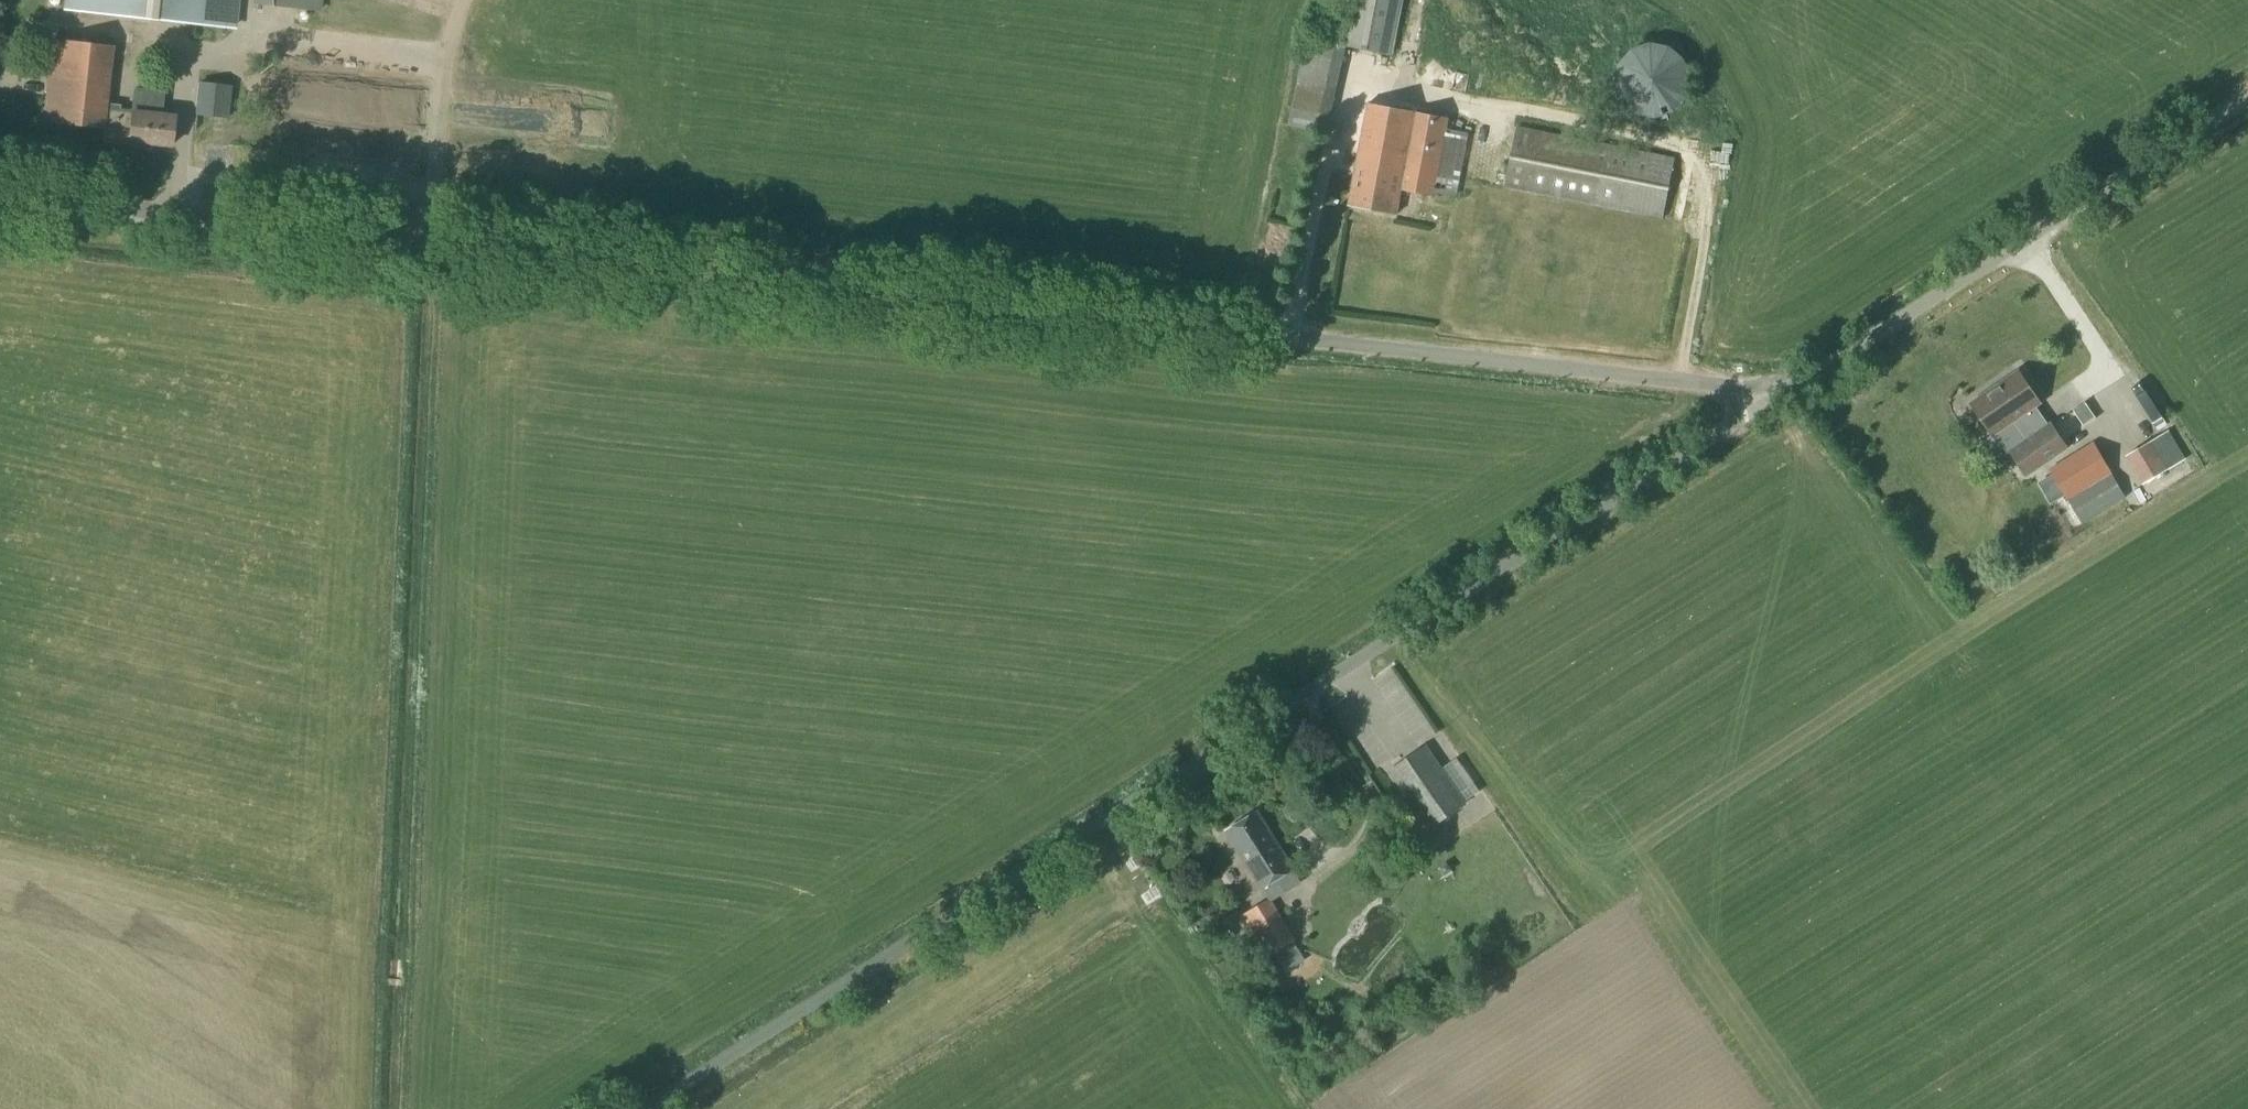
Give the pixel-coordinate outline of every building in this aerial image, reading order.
[(62,11),(139,18),(230,27),(234,0),(63,0),(62,11)] [(322,0),(253,0),(252,5),(321,12),(322,0)] [(1341,45),(1347,47),(1393,56),(1404,0),(1350,0),(1341,45)] [(103,128),(103,127),(106,103),(112,46),(53,40),(44,122),(103,128)] [(1655,119),(1674,113),(1687,98),(1691,78),(1685,60),(1670,46),(1651,43),(1632,49),(1619,64),(1615,83),(1621,101),(1636,114),(1655,119)] [(228,119),(232,85),(198,82),(195,115),(228,119)] [(106,103),(103,127),(130,131),(128,141),(171,146),(175,116),(132,111),(132,113),(120,112),(121,104),(106,103)] [(1456,198),(1468,133),(1447,129),(1449,119),(1370,103),(1349,205),(1397,214),(1402,190),(1435,197),(1435,194),(1456,198)] [(1661,219),(1675,158),(1517,127),(1504,189),(1661,219)] [(2067,447),(2040,410),(2036,405),(2039,403),(2017,373),(1970,406),(1992,437),(1996,434),(2027,476),(2067,447)] [(2142,484),(2185,458),(2168,430),(2126,455),(2142,484)] [(2086,523),(2126,499),(2093,443),(2049,469),(2081,523),(2084,521),(2086,523)] [(1431,829),(1466,805),(1427,748),(1392,772),(1431,829)] [(1449,765),(1463,788),(1480,778),(1466,755),(1449,765)] [(1263,890),(1295,869),(1257,811),(1226,831),(1263,890)] [(1270,898),(1240,917),(1250,934),(1236,942),(1242,951),(1256,943),(1265,959),(1275,953),(1283,966),(1302,955),(1294,941),(1296,940),(1270,898)]
